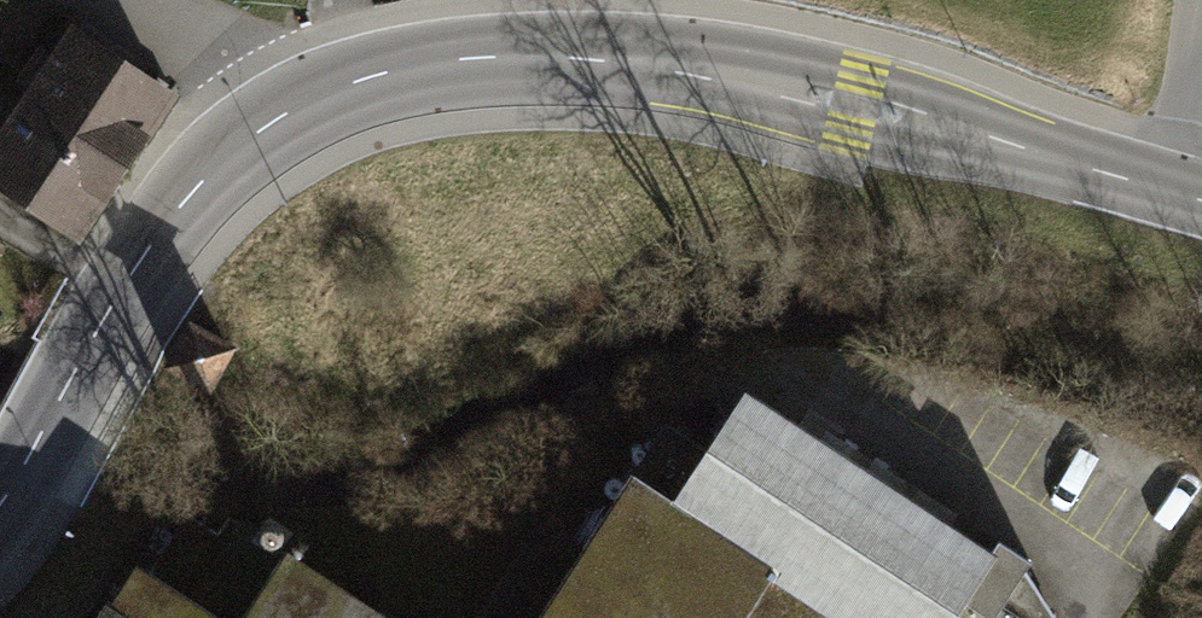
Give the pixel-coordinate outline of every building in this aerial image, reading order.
[(16,0),(0,0),(0,56),(16,65),(44,15),(16,0)] [(116,44),(83,22),(30,103),(123,163),(167,96),(107,57),(116,44)] [(30,103),(0,147),(0,179),(77,231),(123,163),(30,103)] [(229,347),(189,325),(168,364),(207,386),(229,347)] [(1025,569),(1031,561),(999,540),(989,555),(747,395),(709,455),(666,429),(543,617),(1058,617),(1025,569)] [(281,550),(292,532),(268,516),(256,533),(230,516),(216,537),(184,518),(119,617),(384,617),(281,550)] [(518,602),(507,617),(542,617),(518,602)]
